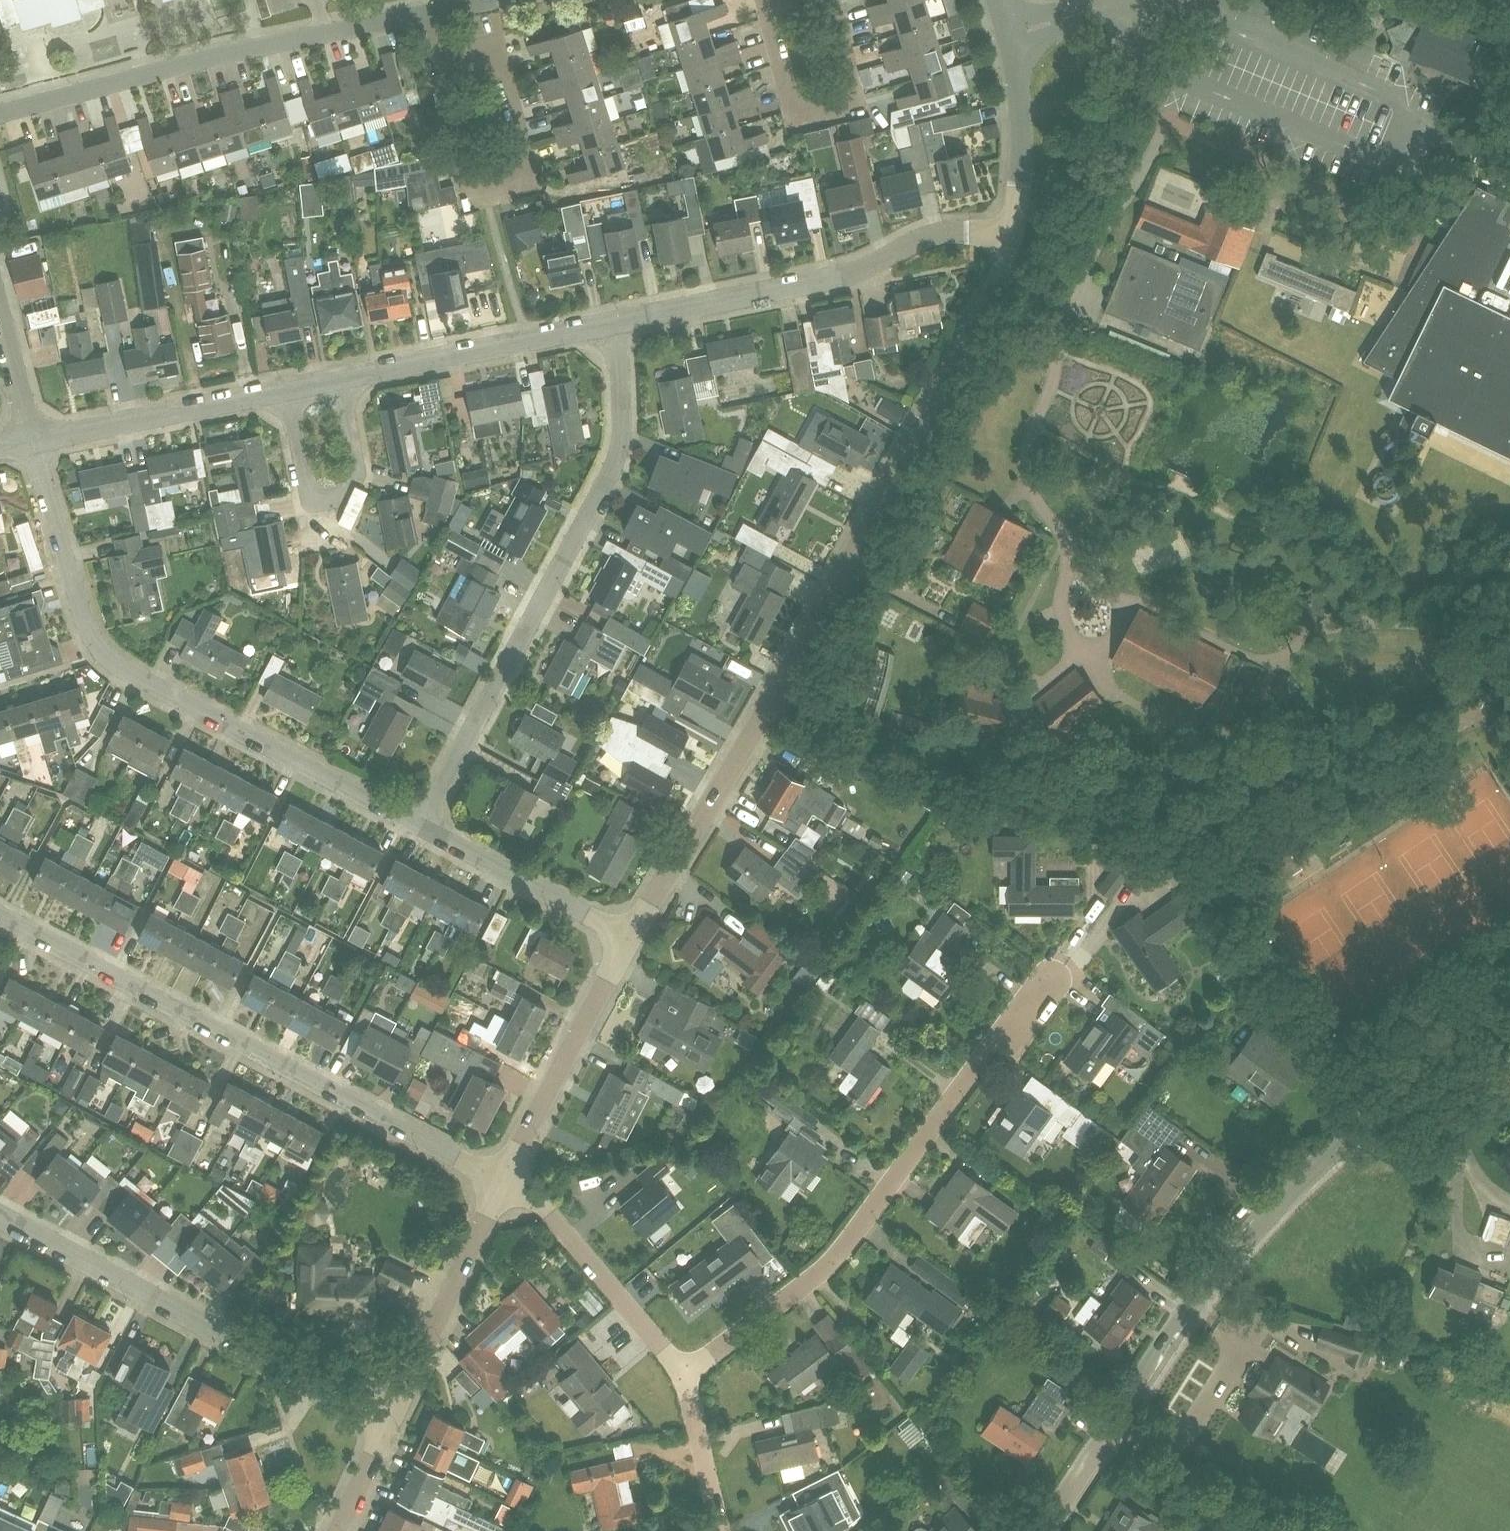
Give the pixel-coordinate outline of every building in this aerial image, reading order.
[(23,29),(52,21),(54,25),(84,17),(82,12),(106,5),(104,0),(15,0),(23,29)] [(269,4),(272,15),(300,6),(298,0),(282,0),(269,4)] [(694,13),(690,0),(689,0),(667,7),(679,43),(711,33),(707,21),(728,14),(725,3),(694,13)] [(890,0),(868,7),(871,17),(925,0),(890,0)] [(926,0),(925,0),(871,17),(874,26),(896,19),(901,33),(933,23),(926,0)] [(968,35),(957,0),(944,0),(956,39),(968,35)] [(1479,82),(1496,42),(1427,14),(1426,15),(1408,7),(1402,21),(1386,28),(1392,44),(1388,55),(1403,61),(1411,57),(1412,55),(1479,82)] [(933,23),(901,33),(905,46),(883,53),(886,63),(940,46),(933,23)] [(558,61),(591,51),(584,27),(529,44),(532,55),(554,48),(558,61)] [(715,47),(711,33),(679,43),(686,66),(739,50),(736,40),(715,47)] [(947,69),(940,46),(886,63),(889,73),(911,66),(915,79),(947,69)] [(742,59),(739,50),(686,66),(693,89),(726,79),(722,65),(742,59)] [(389,76),(376,80),(386,113),(410,105),(393,51),(382,55),(389,76)] [(591,51),(558,61),(562,75),(540,81),(543,91),(598,74),(591,51)] [(386,113),(376,80),(362,85),(356,63),(346,66),(363,120),(386,113)] [(620,71),(626,89),(644,83),(638,65),(620,71)] [(344,91),(330,95),(340,127),(363,120),(346,66),(337,69),(344,91)] [(947,69),(915,79),(920,92),(897,99),(900,109),(917,104),(942,96),(955,92),(947,69)] [(605,97),(598,74),(543,91),(546,101),(568,94),(572,107),(605,97)] [(294,129),(285,101),(277,76),(267,79),(274,100),(260,105),(271,137),(294,129)] [(300,81),(317,134),(317,135),(340,127),(330,95),(317,99),(310,77),(300,81)] [(730,93),(726,79),(693,89),(701,112),(754,96),(751,86),(730,93)] [(241,87),(231,90),(248,144),(271,137),(260,105),(248,109),(241,87)] [(228,115),(215,119),(225,152),(248,144),(231,90),(221,93),(228,115)] [(757,105),(754,96),(701,112),(708,135),(714,133),(740,125),(736,111),(757,105)] [(605,97),(572,107),(576,120),(554,127),(557,137),(612,120),(605,97)] [(195,102),(185,105),(202,159),(225,152),(215,119),(202,123),(195,102)] [(182,129),(169,134),(179,166),(202,159),(185,105),(175,108),(182,129)] [(959,113),(931,119),(920,122),(930,163),(939,161),(948,195),(977,189),(968,153),(948,157),(944,138),(942,131),(962,126),(959,113)] [(133,168),(121,129),(116,115),(106,118),(112,139),(99,144),(109,176),(133,168)] [(139,119),(147,147),(156,173),(179,166),(169,134),(156,138),(149,116),(139,119)] [(612,120),(557,137),(560,146),(582,139),(586,154),(620,143),(612,120)] [(900,148),(905,172),(882,177),(890,209),(922,202),(915,171),(931,167),(930,163),(920,122),(908,125),(891,129),(892,135),(900,148)] [(740,125),(714,133),(708,135),(694,140),(705,174),(733,166),(756,159),(753,147),(769,142),(765,131),(744,138),(740,125)] [(109,176),(99,144),(86,148),(79,126),(69,129),(86,183),(109,176)] [(804,134),(808,150),(833,145),(829,128),(804,134)] [(86,183),(69,129),(60,132),(67,154),(53,158),(63,191),(86,183)] [(878,207),(862,135),(836,141),(846,185),(828,189),(837,226),(846,224),(847,229),(868,225),(867,219),(868,218),(866,210),(878,207)] [(672,140),(664,143),(666,148),(674,146),(672,140)] [(63,191),(53,158),(40,162),(33,141),(23,144),(40,198),(63,191)] [(627,167),(620,143),(586,154),(590,166),(568,173),(572,183),(627,167)] [(320,176),(354,168),(350,152),(316,160),(320,176)] [(437,166),(434,155),(375,167),(376,170),(376,179),(407,173),(437,166)] [(442,187),(437,166),(407,173),(409,195),(442,187)] [(365,185),(376,184),(376,179),(376,170),(363,171),(365,185)] [(685,216),(684,217),(656,222),(664,261),(692,255),(688,236),(706,232),(694,176),(681,178),(689,215),(685,216)] [(758,194),(763,220),(766,233),(778,231),(779,240),(781,239),(782,246),(796,243),(795,237),(810,234),(803,203),(819,200),(814,177),(787,182),(791,202),(773,205),(770,192),(758,194)] [(304,215),(325,214),(323,181),(302,182),(304,215)] [(1414,283),(1363,361),(1397,378),(1388,397),(1407,407),(1396,430),(1424,444),(1435,420),(1509,457),(1509,201),(1477,185),(1436,249),(1430,245),(1417,271),(1414,283)] [(624,191),(630,219),(644,216),(638,189),(624,191)] [(763,220),(758,194),(735,199),(739,219),(716,223),(722,252),(754,245),(749,223),(763,220)] [(572,229),(565,231),(569,249),(546,254),(552,284),(582,278),(578,259),(593,256),(583,209),(582,203),(567,206),(572,229)] [(1145,205),(1137,226),(1238,266),(1252,230),(1205,211),(1199,226),(1145,205)] [(538,227),(534,213),(505,220),(513,250),(527,246),(523,231),(538,227)] [(133,243),(151,240),(148,219),(138,221),(137,216),(129,217),(133,243)] [(608,232),(617,271),(642,265),(634,227),(608,232)] [(593,256),(601,255),(609,253),(604,229),(588,232),(593,256)] [(1180,263),(1150,252),(1132,244),(1105,311),(1200,349),(1230,275),(1183,256),(1180,263)] [(228,313),(209,317),(203,286),(212,285),(205,249),(177,254),(186,303),(193,302),(205,355),(236,348),(228,313)] [(1265,256),(1257,273),(1262,275),(1263,275),(1296,289),(1333,304),(1328,317),(1343,323),(1348,311),(1357,290),(1356,290),(1340,284),(1304,269),(1276,258),(1265,254),(1265,256)] [(295,302),(307,300),(303,279),(307,278),(303,255),(285,258),(292,296),(264,302),(272,341),(275,340),(276,344),(287,342),(286,338),(302,335),(295,302)] [(444,255),(418,260),(423,285),(435,282),(440,308),(468,302),(461,267),(447,270),(444,255)] [(12,262),(21,297),(49,290),(40,256),(12,262)] [(331,270),(342,325),(342,327),(363,323),(356,290),(352,272),(341,274),(338,258),(329,260),(331,270)] [(376,289),(366,291),(372,321),(392,317),(386,287),(383,270),(381,263),(371,264),(376,289)] [(383,270),(386,287),(392,317),(412,314),(409,297),(412,296),(411,290),(412,289),(408,266),(383,270)] [(342,325),(331,270),(318,272),(320,284),(313,285),(322,331),(342,327),(342,325)] [(129,319),(120,278),(96,283),(105,324),(129,319)] [(98,304),(94,286),(81,288),(85,307),(98,304)] [(939,298),(936,299),(934,288),(897,294),(898,297),(893,298),(890,303),(891,313),(867,318),(872,345),(898,341),(895,326),(920,322),(921,326),(940,322),(938,311),(941,310),(943,308),(943,303),(941,300),(939,298)] [(64,314),(80,312),(78,298),(62,301),(64,314)] [(834,307),(844,360),(853,359),(849,335),(859,333),(853,303),(834,307)] [(830,376),(844,373),(843,365),(842,361),(844,360),(834,307),(813,311),(819,341),(822,357),(810,359),(816,389),(828,392),(831,383),(830,376)] [(43,346),(58,343),(54,323),(39,326),(43,346)] [(146,326),(156,376),(181,372),(175,341),(161,344),(157,324),(146,326)] [(156,376),(146,326),(136,328),(140,348),(126,351),(132,381),(156,376)] [(95,353),(90,329),(80,331),(92,389),(110,385),(104,352),(95,353)] [(92,389),(80,331),(69,333),(74,358),(67,359),(74,393),(92,389)] [(710,353),(698,355),(704,380),(715,377),(714,372),(758,363),(753,335),(708,344),(710,353)] [(808,347),(787,351),(795,393),(816,389),(810,359),(808,347)] [(703,435),(693,382),(704,380),(698,355),(687,358),(690,375),(661,381),(668,419),(662,420),(665,432),(683,429),(683,432),(686,431),(687,438),(703,435)] [(854,363),(843,365),(844,373),(857,377),(876,378),(871,358),(854,361),(854,363)] [(537,413),(550,411),(558,453),(575,450),(574,441),(584,439),(572,381),(532,389),(537,413)] [(537,413),(532,389),(520,391),(518,384),(469,393),(474,423),(524,413),(525,416),(532,414),(537,413)] [(419,403),(382,411),(394,470),(422,464),(414,421),(436,416),(433,400),(419,403)] [(817,411),(799,444),(813,451),(818,442),(845,457),(856,463),(870,438),(830,417),(830,418),(817,411)] [(270,481),(260,434),(207,445),(210,460),(235,455),(241,487),(244,499),(259,496),(262,495),(260,483),(270,481)] [(768,505),(757,524),(764,527),(774,533),(781,520),(792,526),(793,524),(816,480),(802,472),(808,462),(785,450),(767,440),(763,438),(757,449),(769,456),(765,463),(766,464),(784,474),(777,487),(777,488),(768,505)] [(791,439),(785,450),(808,462),(813,451),(799,444),(791,439)] [(140,469),(147,501),(152,527),(169,523),(169,524),(176,523),(173,506),(166,507),(161,482),(182,478),(184,483),(188,485),(196,483),(200,480),(200,475),(201,475),(195,447),(150,457),(152,467),(140,469)] [(727,493),(735,472),(690,454),(685,466),(662,456),(651,483),(695,500),(702,482),(727,493)] [(437,461),(438,472),(458,470),(456,458),(437,461)] [(134,504),(147,501),(140,469),(128,472),(126,462),(82,472),(90,510),(105,506),(103,496),(132,490),(134,504)] [(523,465),(523,478),(532,479),(539,480),(539,465),(523,465)] [(479,487),(476,471),(463,473),(466,490),(479,487)] [(460,481),(435,474),(430,490),(455,497),(460,481)] [(519,494),(494,540),(521,555),(547,509),(538,504),(545,490),(523,478),(515,492),(519,494)] [(259,496),(244,499),(241,487),(218,492),(220,504),(212,505),(215,520),(239,516),(257,512),(255,502),(260,501),(259,496)] [(210,494),(212,505),(220,504),(218,492),(217,488),(209,490),(210,494)] [(430,490),(428,500),(426,506),(427,507),(424,521),(443,526),(450,513),(451,513),(455,497),(430,490)] [(418,541),(409,496),(409,495),(380,500),(389,547),(418,541)] [(976,503),(947,557),(1002,586),(1031,533),(976,503)] [(667,507),(661,518),(639,506),(626,531),(667,553),(675,537),(700,550),(710,531),(667,507)] [(221,537),(237,534),(242,533),(242,532),(239,516),(215,520),(219,538),(221,537)] [(254,526),(254,530),(263,572),(291,567),(282,520),(259,525),(254,526)] [(744,522),(736,536),(748,543),(758,548),(771,555),(779,541),(744,522)] [(167,527),(148,531),(151,542),(170,538),(167,527)] [(447,545),(465,555),(473,560),(482,544),(455,529),(446,545),(447,545)] [(726,533),(717,529),(713,538),(722,542),(726,533)] [(119,553),(112,555),(121,599),(130,597),(134,615),(153,611),(145,574),(152,573),(151,568),(167,565),(163,545),(144,548),(141,533),(116,538),(119,553)] [(627,549),(642,557),(647,547),(632,539),(627,549)] [(751,594),(732,628),(759,642),(784,596),(776,592),(788,571),(768,560),(771,555),(758,548),(748,543),(739,558),(745,561),(733,584),(751,594)] [(590,594),(615,608),(623,594),(628,597),(632,596),(636,594),(639,591),(645,579),(663,589),(672,574),(671,573),(671,572),(648,560),(642,557),(627,549),(626,548),(621,556),(614,551),(590,594)] [(240,549),(226,550),(230,592),(245,590),(240,549)] [(499,574),(473,560),(465,555),(457,570),(463,573),(438,617),(476,637),(501,592),(492,587),(499,574)] [(357,562),(328,567),(338,615),(340,624),(368,618),(366,609),(357,562)] [(683,589),(699,598),(712,576),(695,567),(683,589)] [(28,573),(9,579),(13,593),(33,587),(28,573)] [(386,587),(382,592),(383,593),(400,605),(401,606),(413,589),(394,576),(393,577),(386,587)] [(6,594),(12,591),(8,578),(0,581),(0,596),(6,594)] [(46,627),(38,602),(36,603),(33,591),(0,601),(0,621),(13,617),(19,635),(46,627)] [(990,633),(999,617),(974,603),(965,620),(990,633)] [(184,647),(181,654),(220,675),(225,667),(239,675),(249,658),(211,637),(223,616),(208,608),(198,625),(184,617),(171,640),(184,647)] [(1141,610),(1114,660),(1198,705),(1225,655),(1141,610)] [(625,648),(618,643),(604,636),(606,632),(585,620),(573,642),(567,638),(545,678),(569,691),(590,652),(600,657),(598,661),(613,670),(625,648)] [(7,640),(14,664),(4,667),(8,679),(37,670),(34,660),(54,653),(46,627),(19,635),(19,636),(7,640)] [(393,627),(381,649),(395,656),(407,634),(393,627)] [(653,640),(633,629),(625,643),(645,654),(653,640)] [(417,650),(404,674),(444,696),(457,672),(417,650)] [(271,686),(265,698),(306,719),(319,695),(277,673),(284,659),(273,653),(259,679),(271,686)] [(687,660),(673,687),(718,712),(733,685),(718,676),(722,669),(694,653),(690,661),(687,660)] [(372,666),(367,676),(397,692),(398,693),(403,683),(372,666)] [(1104,706),(1075,670),(1037,701),(1066,737),(1104,706)] [(397,692),(367,676),(366,676),(359,688),(385,702),(364,740),(390,754),(411,716),(390,705),(397,692)] [(664,707),(669,697),(646,684),(633,677),(627,687),(664,707)] [(76,718),(90,713),(82,686),(56,694),(64,721),(72,746),(83,742),(76,718)] [(958,690),(955,704),(951,719),(1000,731),(1007,702),(958,690)] [(51,725),(64,721),(56,694),(30,702),(38,729),(45,752),(58,748),(51,725)] [(24,734),(38,729),(30,702),(5,709),(14,737),(22,766),(31,763),(27,749),(29,749),(24,734)] [(115,710),(104,704),(90,731),(101,736),(115,710)] [(14,737),(5,709),(0,711),(0,741),(14,737)] [(604,730),(605,731),(605,730),(644,751),(649,741),(677,756),(688,735),(649,713),(642,725),(612,715),(604,730)] [(124,714),(107,747),(130,759),(148,726),(124,714)] [(515,728),(517,729),(512,739),(550,760),(545,769),(539,779),(562,792),(568,782),(566,781),(577,760),(558,749),(565,736),(526,714),(524,717),(521,716),(517,717),(513,723),(515,728)] [(130,759),(129,762),(156,777),(162,765),(159,763),(171,739),(148,726),(130,759)] [(662,803),(673,782),(646,767),(652,755),(644,751),(605,730),(605,731),(598,743),(629,768),(622,781),(662,803)] [(196,784),(209,758),(186,746),(172,772),(184,778),(176,792),(180,793),(188,798),(196,784)] [(196,784),(188,798),(198,803),(200,805),(207,791),(218,796),(231,770),(209,758),(196,784)] [(77,767),(69,781),(64,793),(74,799),(88,772),(77,767)] [(779,768),(768,786),(813,813),(814,812),(820,816),(819,817),(836,827),(847,808),(834,800),(836,797),(806,778),(803,783),(779,768)] [(254,782),(231,770),(218,796),(240,808),(254,782)] [(88,772),(74,799),(85,805),(99,778),(88,772)] [(601,784),(586,775),(580,787),(596,795),(601,784)] [(562,792),(539,779),(532,792),(512,781),(492,818),(518,833),(538,796),(560,808),(567,794),(562,792)] [(254,782),(240,808),(263,820),(277,794),(254,782)] [(768,786),(757,803),(773,813),(770,817),(795,833),(802,821),(807,824),(813,813),(768,786)] [(188,798),(180,793),(170,811),(179,816),(188,798)] [(134,830),(147,804),(136,798),(123,824),(134,830)] [(188,798),(179,816),(188,821),(198,803),(188,798)] [(619,801),(608,822),(612,824),(588,869),(615,884),(639,840),(631,835),(643,814),(619,801)] [(301,840),(315,814),(292,802),(278,828),(301,840)] [(15,827),(24,810),(15,806),(6,823),(15,827)] [(25,811),(24,810),(15,827),(24,832),(32,815),(25,811)] [(338,826),(315,814),(301,840),(324,852),(338,826)] [(224,840),(233,822),(225,818),(216,836),(224,840)] [(8,841),(15,827),(6,823),(5,822),(0,830),(0,856),(8,841)] [(233,822),(224,840),(233,845),(242,827),(233,822)] [(361,839),(338,826),(324,852),(347,864),(361,839)] [(77,854),(87,837),(78,832),(69,850),(77,854)] [(796,836),(787,849),(807,861),(817,849),(796,836)] [(1080,877),(1075,877),(1051,877),(1051,885),(1036,885),(1036,836),(994,836),(994,859),(1013,859),(1013,885),(1010,885),(1010,915),(1074,915),(1074,900),(1080,900),(1080,877)] [(77,854),(86,858),(95,841),(87,837),(77,854)] [(361,839),(347,864),(370,876),(384,851),(361,839)] [(0,856),(0,870),(17,879),(30,854),(17,846),(8,841),(0,856)] [(746,847),(726,872),(761,899),(776,879),(799,896),(819,869),(816,867),(807,861),(787,849),(773,867),(746,847)] [(276,868),(284,872),(294,854),(285,850),(276,868)] [(1295,856),(1293,857),(1290,853),(1275,863),(1278,868),(1277,868),(1284,880),(1303,868),(1295,856)] [(302,859),(294,854),(284,872),(293,877),(302,859)] [(57,893),(70,868),(47,856),(34,881),(57,893)] [(114,874),(122,878),(132,861),(123,856),(114,873),(114,874)] [(406,895),(420,870),(398,858),(384,884),(395,890),(387,905),(390,907),(391,905),(399,909),(406,895)] [(1120,858),(1098,889),(1111,899),(1134,868),(1120,858)] [(132,861),(122,878),(131,883),(140,865),(132,861)] [(70,868),(57,893),(79,905),(93,880),(70,868)] [(420,870),(406,895),(399,909),(408,914),(407,915),(409,916),(417,901),(429,907),(442,882),(420,870)] [(105,886),(93,880),(79,905),(102,917),(122,878),(114,874),(114,873),(113,872),(105,886)] [(330,874),(330,875),(322,892),(330,896),(339,879),(330,874)] [(122,878),(102,917),(125,930),(139,904),(127,898),(135,885),(131,883),(122,878)] [(339,879),(330,896),(339,901),(348,884),(339,879)] [(429,907),(452,920),(465,894),(442,882),(429,907)] [(183,911),(192,893),(183,888),(174,906),(183,911)] [(1190,891),(1179,898),(1145,922),(1140,914),(1114,931),(1157,991),(1181,974),(1160,944),(1206,913),(1190,891)] [(192,893),(183,911),(192,915),(201,897),(192,893)] [(488,906),(465,894),(452,920),(445,933),(453,938),(461,924),(475,932),(488,906)] [(381,923),(389,927),(399,909),(391,905),(390,907),(381,923)] [(399,909),(389,927),(398,932),(407,915),(408,914),(399,909)] [(496,910),(482,936),(495,943),(508,917),(496,910)] [(153,912),(140,937),(162,949),(176,924),(153,912)] [(228,935),(238,917),(229,912),(219,930),(228,935)] [(741,941),(734,935),(735,934),(709,915),(681,952),(699,966),(696,971),(711,982),(724,964),(720,961),(724,955),(749,975),(745,981),(758,991),(792,946),(754,918),(742,935),(744,936),(741,941)] [(945,915),(932,933),(927,928),(920,937),(926,942),(924,944),(921,941),(901,968),(943,998),(963,972),(952,964),(954,961),(946,954),(965,929),(945,915)] [(246,921),(238,917),(228,935),(237,939),(246,921)] [(199,936),(176,924),(162,949),(185,961),(199,936)] [(371,932),(356,925),(349,939),(363,946),(371,932)] [(533,926),(525,940),(517,956),(529,962),(532,958),(564,975),(576,953),(547,938),(549,935),(533,926)] [(445,933),(436,929),(427,947),(435,951),(445,933)] [(453,938),(445,933),(435,951),(444,956),(453,938)] [(237,939),(228,935),(221,948),(208,973),(231,985),(244,960),(232,954),(239,942),(237,939)] [(221,948),(199,936),(185,961),(208,973),(221,948)] [(278,966),(286,970),(295,954),(287,949),(278,966)] [(401,958),(387,951),(383,959),(397,966),(401,958)] [(304,959),(295,954),(286,970),(295,975),(304,959)] [(807,989),(821,969),(808,959),(793,979),(807,989)] [(276,965),(268,979),(256,973),(242,998),(265,1010),(278,985),(286,970),(278,966),(276,965)] [(825,971),(816,983),(826,990),(835,978),(825,971)] [(342,974),(340,978),(332,973),(322,991),(331,996),(340,978),(342,975),(342,974)] [(0,996),(0,1003),(21,1014),(34,990),(10,977),(0,996)] [(340,978),(331,996),(340,1001),(349,982),(340,978)] [(490,992),(503,999),(509,988),(496,981),(490,992)] [(411,998),(426,1006),(434,990),(419,983),(411,998)] [(278,985),(265,1010),(288,1023),(301,997),(278,985)] [(57,1002),(34,990),(21,1014),(43,1027),(57,1002)] [(656,1004),(640,1032),(705,1068),(721,1039),(706,1031),(718,1010),(688,994),(676,1015),(656,1004)] [(546,1008),(523,996),(510,1020),(533,1032),(546,1008)] [(324,1009),(301,997),(288,1023),(310,1035),(324,1009)] [(1096,1020),(1075,1049),(1066,1061),(1092,1080),(1107,1059),(1117,1066),(1134,1043),(1148,1053),(1165,1031),(1123,1001),(1105,1026),(1096,1020)] [(57,1002),(43,1027),(67,1039),(80,1014),(77,1013),(79,1009),(78,1006),(72,1003),(68,1004),(67,1007),(57,1002)] [(372,1068),(389,1035),(376,1028),(380,1020),(373,1016),(375,1011),(364,1006),(352,1028),(363,1034),(351,1056),(372,1068)] [(324,1009),(310,1035),(333,1047),(347,1021),(324,1009)] [(67,1039),(80,1046),(73,1059),(83,1065),(103,1026),(80,1014),(67,1039)] [(850,1071),(840,1085),(840,1089),(843,1091),(847,1094),(861,1105),(887,1069),(873,1059),(871,1061),(863,1056),(872,1043),(881,1030),(859,1014),(829,1056),(831,1058),(850,1071)] [(463,1027),(457,1039),(477,1049),(483,1037),(488,1027),(475,1020),(469,1030),(463,1027)] [(520,1057),(533,1032),(510,1020),(507,1027),(503,1034),(497,1045),(520,1057)] [(389,1035),(372,1068),(394,1079),(405,1056),(416,1062),(420,1054),(424,1047),(427,1039),(432,1031),(421,1025),(414,1038),(406,1034),(402,1042),(389,1035)] [(427,1039),(424,1047),(420,1054),(457,1074),(454,1080),(468,1087),(455,1111),(483,1126),(504,1087),(483,1076),(487,1069),(495,1073),(501,1062),(477,1050),(477,1049),(457,1039),(434,1027),(432,1031),(427,1039)] [(742,1028),(735,1041),(751,1049),(752,1047),(755,1048),(760,1040),(757,1038),(758,1037),(742,1028)] [(1228,1045),(1211,1069),(1223,1078),(1229,1070),(1275,1103),(1304,1062),(1258,1029),(1240,1054),(1228,1045)] [(141,1046),(117,1034),(104,1058),(102,1071),(100,1079),(90,1074),(76,1100),(88,1106),(102,1080),(106,1082),(110,1075),(122,1082),(141,1046)] [(1185,1049),(1170,1038),(1164,1046),(1179,1057),(1185,1049)] [(29,1054),(23,1065),(20,1071),(29,1075),(37,1059),(45,1046),(36,1041),(29,1054)] [(141,1046),(122,1082),(136,1089),(127,1106),(136,1110),(143,1097),(145,1094),(150,1083),(164,1058),(141,1046)] [(23,1062),(7,1054),(1,1064),(17,1073),(23,1062)] [(162,1090),(173,1095),(186,1070),(164,1058),(150,1083),(145,1094),(143,1097),(151,1102),(155,1104),(162,1090)] [(685,1092),(653,1074),(631,1062),(622,1079),(611,1073),(586,1118),(615,1134),(640,1088),(644,1091),(644,1092),(646,1093),(648,1088),(678,1105),(685,1092)] [(74,1066),(60,1092),(72,1098),(86,1072),(74,1066)] [(173,1096),(168,1106),(181,1113),(178,1118),(186,1123),(194,1107),(197,1108),(210,1083),(186,1070),(173,1095),(173,1096)] [(403,1102),(417,1108),(428,1083),(414,1077),(403,1102)] [(229,1081),(209,1119),(219,1124),(226,1111),(240,1119),(253,1094),(229,1081)] [(825,1158),(820,1154),(825,1147),(808,1134),(813,1128),(799,1118),(805,1110),(771,1085),(764,1095),(777,1105),(773,1110),(789,1122),(784,1129),(789,1133),(768,1161),(770,1162),(758,1179),(779,1194),(791,1178),(803,1187),(825,1158)] [(1110,1132),(1085,1114),(1085,1113),(1051,1088),(1039,1104),(1020,1090),(1006,1109),(1000,1108),(991,1120),(995,1125),(991,1129),(1023,1152),(1036,1134),(1041,1138),(1056,1116),(1068,1125),(1062,1134),(1092,1157),(1110,1132)] [(275,1106),(253,1094),(240,1119),(262,1131),(275,1106)] [(143,1097),(136,1110),(143,1115),(151,1102),(143,1097)] [(111,1100),(104,1117),(119,1123),(126,1106),(111,1100)] [(1146,1175),(1125,1204),(1154,1224),(1166,1208),(1184,1183),(1196,1167),(1172,1150),(1162,1143),(1177,1123),(1148,1102),(1136,1120),(1134,1123),(1154,1138),(1141,1155),(1138,1159),(1133,1166),(1146,1175)] [(298,1118),(275,1106),(262,1131),(284,1143),(279,1152),(280,1153),(285,1143),(298,1118)] [(3,1118),(0,1122),(0,1164),(10,1152),(20,1160),(38,1138),(27,1130),(24,1134),(3,1118)] [(298,1118),(285,1143),(280,1153),(307,1167),(312,1156),(308,1154),(321,1130),(298,1118)] [(150,1141),(155,1129),(136,1121),(131,1133),(150,1141)] [(178,1160),(192,1133),(182,1128),(168,1154),(178,1160)] [(37,1149),(22,1167),(57,1195),(79,1168),(58,1151),(68,1139),(57,1131),(40,1151),(37,1149)] [(203,1139),(192,1133),(178,1160),(189,1165),(203,1139)] [(248,1158),(255,1145),(246,1140),(239,1153),(248,1158)] [(255,1145),(248,1158),(256,1162),(263,1149),(255,1145)] [(646,1186),(621,1207),(645,1235),(678,1206),(655,1179),(668,1169),(659,1158),(638,1176),(646,1186)] [(79,1168),(57,1195),(78,1212),(91,1195),(102,1204),(120,1182),(108,1172),(105,1176),(86,1160),(80,1168),(79,1168)] [(222,1183),(227,1173),(215,1166),(210,1176),(222,1183)] [(971,1245),(988,1220),(1004,1231),(1017,1212),(988,1192),(989,1190),(961,1170),(929,1215),(971,1245)] [(287,1178),(273,1204),(284,1209),(298,1184),(287,1178)] [(120,1182),(102,1204),(111,1212),(108,1216),(129,1233),(151,1206),(130,1189),(129,1189),(120,1182)] [(151,1206),(129,1233),(149,1250),(163,1233),(174,1242),(200,1211),(199,1210),(191,1220),(180,1211),(171,1222),(151,1206)] [(200,1211),(174,1242),(184,1250),(180,1255),(201,1272),(230,1235),(200,1211)] [(1509,1237),(1509,1217),(1492,1212),(1484,1236),(1508,1243),(1509,1237)] [(689,1274),(672,1286),(691,1310),(707,1298),(720,1288),(758,1259),(742,1238),(750,1232),(740,1218),(724,1230),(732,1241),(729,1243),(698,1266),(689,1274)] [(230,1235),(201,1272),(221,1288),(235,1271),(250,1283),(263,1258),(244,1243),(242,1245),(230,1235)] [(1118,1246),(1115,1250),(1112,1248),(1112,1247),(1097,1237),(1089,1248),(1104,1258),(1105,1257),(1108,1259),(1107,1260),(1128,1275),(1138,1261),(1118,1246)] [(301,1274),(302,1274),(301,1291),(306,1291),(305,1309),(334,1309),(334,1311),(350,1311),(351,1310),(371,1311),(372,1278),(348,1277),(348,1263),(318,1262),(318,1248),(302,1247),(301,1274)] [(405,1291),(413,1275),(388,1262),(380,1279),(405,1291)] [(1439,1267),(1429,1293),(1491,1319),(1497,1305),(1499,1306),(1500,1306),(1506,1291),(1505,1290),(1505,1291),(1478,1280),(1481,1273),(1457,1263),(1452,1272),(1439,1267)] [(931,1294),(891,1265),(866,1301),(885,1315),(882,1319),(895,1328),(909,1308),(944,1333),(960,1310),(933,1291),(931,1294)] [(933,1283),(964,1304),(966,1301),(971,1304),(976,1298),(941,1272),(933,1283)] [(1102,1304),(1132,1326),(1151,1300),(1123,1279),(1105,1304),(1103,1303),(1102,1304)] [(565,1332),(558,1324),(561,1322),(525,1280),(503,1299),(506,1303),(467,1337),(475,1346),(459,1360),(498,1403),(510,1392),(505,1385),(505,1365),(493,1351),(505,1340),(506,1332),(517,1322),(537,1343),(540,1341),(547,1349),(565,1332)] [(1057,1294),(1049,1305),(1041,1294),(1031,1282),(1018,1291),(1028,1304),(1036,1314),(1045,1308),(1040,1315),(1054,1326),(1059,1319),(1062,1321),(1073,1306),(1057,1294)] [(21,1315),(22,1315),(6,1343),(37,1359),(34,1377),(39,1378),(48,1392),(59,1393),(50,1379),(56,1340),(42,1338),(41,1340),(30,1334),(36,1322),(45,1327),(58,1304),(34,1291),(21,1315)] [(1132,1326),(1102,1304),(1085,1327),(1114,1349),(1132,1326)] [(829,1312),(813,1324),(824,1340),(841,1329),(829,1312)] [(69,1373),(95,1323),(77,1314),(62,1341),(71,1346),(66,1356),(64,1355),(58,1367),(69,1373)] [(98,1361),(113,1333),(95,1323),(69,1373),(78,1378),(84,1365),(89,1356),(98,1361)] [(899,1325),(891,1336),(905,1345),(912,1335),(899,1325)] [(1324,1330),(1319,1345),(1350,1355),(1349,1360),(1367,1366),(1376,1342),(1356,1335),(1355,1340),(1324,1330)] [(781,1389),(792,1381),(798,1390),(836,1363),(852,1385),(870,1371),(842,1332),(824,1345),(818,1335),(801,1348),(803,1350),(770,1374),(781,1389)] [(930,1352),(912,1340),(892,1369),(909,1381),(930,1352)] [(572,1396),(562,1405),(586,1435),(597,1426),(596,1425),(606,1417),(615,1428),(632,1413),(603,1378),(606,1376),(577,1343),(557,1359),(570,1374),(560,1383),(572,1396)] [(133,1344),(116,1377),(134,1387),(138,1380),(143,1383),(125,1417),(142,1426),(153,1432),(167,1406),(174,1392),(163,1386),(172,1370),(162,1365),(165,1361),(133,1344)] [(1258,1389),(1241,1416),(1248,1420),(1247,1422),(1262,1432),(1263,1429),(1273,1435),(1285,1416),(1282,1414),(1292,1397),(1312,1410),(1328,1385),(1298,1366),(1296,1369),(1278,1358),(1268,1373),(1265,1371),(1255,1387),(1258,1389)] [(542,1368),(550,1378),(559,1370),(550,1361),(542,1368)] [(464,1368),(455,1377),(472,1395),(481,1387),(464,1368)] [(1041,1389),(1021,1418),(1001,1405),(982,1433),(1027,1463),(1024,1468),(1047,1435),(1037,1429),(1043,1419),(1056,1428),(1070,1408),(1063,1403),(1070,1392),(1048,1377),(1041,1389)] [(198,1426),(206,1411),(219,1418),(231,1396),(204,1381),(204,1382),(192,1403),(189,1401),(179,1396),(166,1419),(187,1431),(192,1422),(198,1426)] [(77,1421),(76,1398),(64,1398),(64,1421),(77,1421)] [(90,1398),(76,1398),(77,1421),(91,1420),(90,1398)] [(790,1412),(795,1432),(758,1442),(765,1473),(819,1459),(811,1429),(824,1426),(824,1425),(836,1422),(831,1398),(820,1405),(790,1412)] [(434,1414),(425,1434),(455,1448),(458,1442),(478,1452),(484,1439),(463,1429),(464,1428),(434,1414)] [(479,1460),(455,1448),(425,1434),(415,1454),(446,1469),(446,1467),(470,1478),(479,1460)] [(1315,1446),(1315,1460),(1331,1460),(1332,1446),(1315,1446)] [(181,1456),(173,1459),(178,1476),(186,1473),(187,1474),(207,1467),(207,1466),(202,1450),(201,1449),(180,1456),(181,1456)] [(225,1454),(213,1458),(215,1463),(216,1468),(223,1487),(236,1482),(261,1474),(260,1472),(264,1471),(261,1459),(257,1461),(253,1449),(241,1453),(240,1449),(225,1454)] [(616,1462),(570,1473),(576,1496),(593,1492),(602,1530),(605,1530),(649,1521),(644,1501),(625,1505),(620,1482),(638,1477),(634,1458),(616,1462)] [(979,1507),(953,1478),(959,1473),(947,1458),(932,1471),(970,1515),(979,1507)] [(413,1462),(404,1480),(467,1510),(472,1501),(440,1485),(444,1477),(413,1462)] [(849,1525),(832,1491),(845,1484),(838,1469),(810,1483),(817,1497),(791,1510),(790,1509),(780,1514),(789,1530),(837,1530),(849,1525)] [(236,1482),(223,1487),(229,1506),(232,1516),(234,1516),(259,1507),(258,1503),(270,1500),(261,1474),(236,1482)] [(70,1481),(57,1479),(56,1492),(68,1494),(70,1481)] [(467,1510),(404,1480),(396,1497),(427,1512),(431,1504),(463,1520),(467,1510)] [(117,1481),(109,1507),(123,1512),(132,1485),(117,1481)] [(161,1518),(190,1521),(193,1503),(162,1499),(159,1512),(136,1509),(143,1491),(135,1488),(124,1513),(129,1516),(133,1515),(161,1518)] [(9,1530),(50,1530),(53,1525),(65,1499),(51,1492),(39,1518),(37,1523),(17,1514),(13,1521),(9,1530)] [(1152,1521),(1122,1503),(1104,1530),(1167,1530),(1152,1521)] [(956,1508),(931,1530),(978,1530),(956,1508)] [(383,1527),(391,1530),(418,1530),(417,1530),(421,1523),(392,1509),(383,1527)] [(13,1521),(0,1515),(0,1530),(9,1530),(13,1521)] [(129,1530),(177,1530),(178,1522),(131,1516),(129,1530)]
